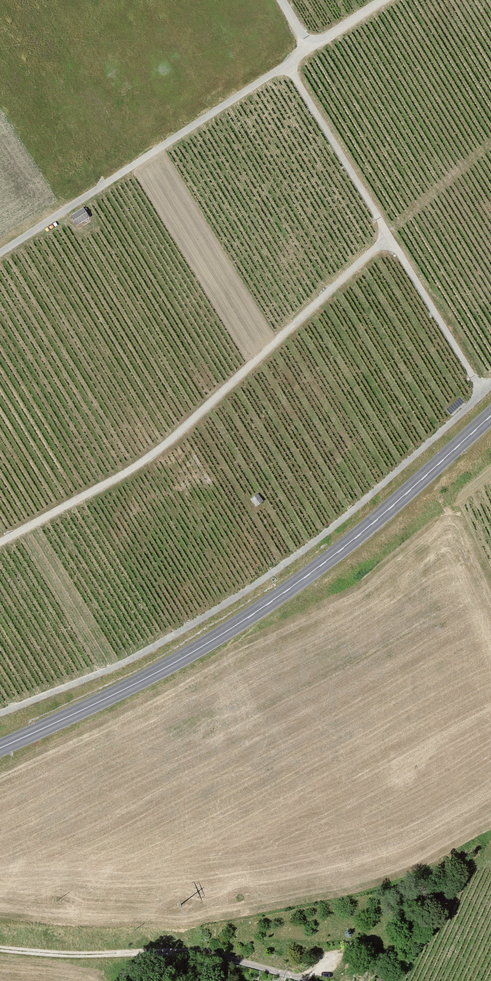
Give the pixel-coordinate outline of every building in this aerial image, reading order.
[(85,208),(72,217),(78,226),(91,218),(85,208)]
